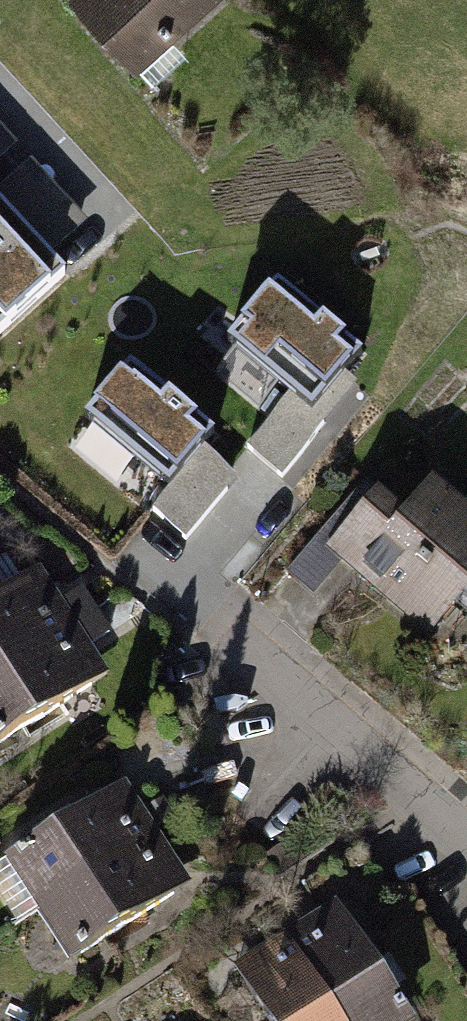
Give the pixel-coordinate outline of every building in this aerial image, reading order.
[(142,75),(224,0),(74,0),(142,75)] [(65,277),(0,205),(0,335),(65,277)] [(309,413),(359,354),(274,283),(224,343),(309,413)] [(210,433),(126,363),(80,416),(164,487),(210,433)] [(424,654),(466,606),(466,508),(415,462),(323,565),(424,654)] [(75,639),(41,587),(0,613),(0,688),(75,639)] [(109,692),(75,639),(0,688),(0,762),(109,692)] [(35,929),(160,849),(126,796),(1,876),(35,929)] [(69,981),(194,901),(160,849),(35,929),(69,981)] [(325,1020),(398,1020),(335,917),(281,950),(325,1020)] [(252,1020),(325,1020),(281,950),(228,982),(252,1020)]
